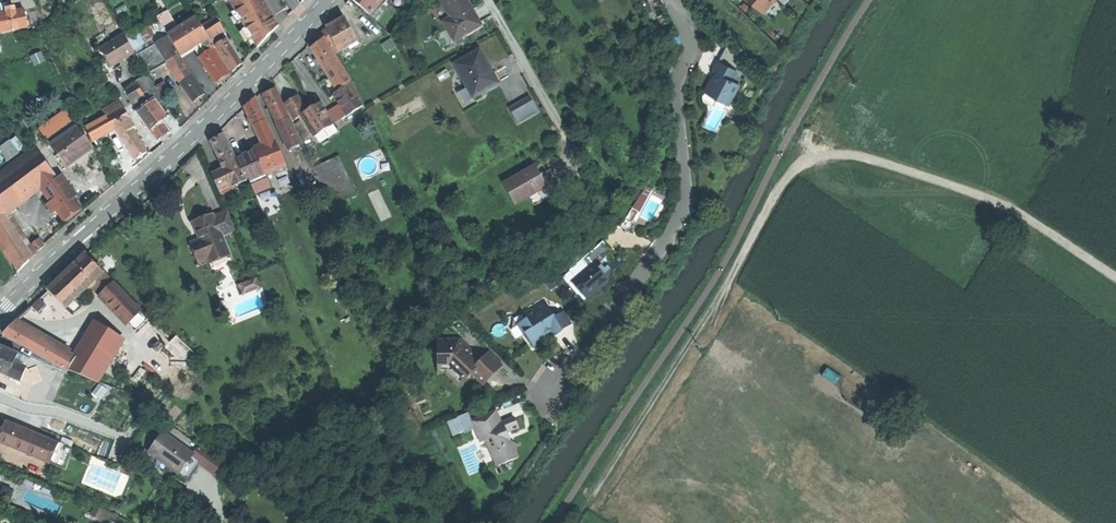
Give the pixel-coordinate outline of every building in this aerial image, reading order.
[(230,0),(235,9),(236,10),(237,9),(243,20),(242,20),(242,21),(246,26),(246,27),(247,26),(254,37),(253,37),(253,38),(257,45),(275,28),(269,18),(273,16),(273,15),(272,15),(268,10),(269,9),(264,0),(230,0)] [(387,0),(353,0),(369,14),(375,8),(378,11),(387,0)] [(452,17),(444,22),(454,40),(481,25),(473,10),(467,0),(442,0),(452,17)] [(763,14),(775,0),(748,0),(763,14)] [(16,10),(15,6),(10,7),(7,7),(8,11),(0,13),(0,22),(1,30),(28,25),(25,8),(16,10)] [(238,24),(242,21),(242,20),(243,20),(237,9),(236,10),(235,9),(231,12),(238,24)] [(156,16),(168,35),(175,31),(172,26),(174,25),(165,11),(156,16)] [(275,28),(279,24),(273,16),(269,18),(275,28)] [(181,55),(194,47),(200,42),(209,37),(197,17),(175,31),(168,35),(181,55)] [(211,37),(224,28),(217,17),(203,25),(210,36),(211,37)] [(326,28),(338,52),(353,44),(354,46),(358,44),(345,18),(334,23),(326,28)] [(248,41),(253,38),(253,37),(254,37),(247,26),(246,27),(246,26),(242,29),(248,41)] [(318,37),(321,40),(324,38),(334,55),(338,53),(338,52),(326,28),(324,29),(318,37)] [(135,51),(124,33),(101,47),(112,65),(124,58),(135,51)] [(210,36),(209,37),(200,42),(206,52),(210,50),(207,45),(212,42),(215,46),(216,46),(210,36)] [(167,62),(179,54),(168,37),(154,45),(166,62),(167,62)] [(237,67),(242,62),(227,38),(217,44),(233,71),(237,67)] [(316,44),(311,48),(338,92),(352,84),(334,55),(324,38),(321,40),(316,44)] [(386,51),(396,45),(392,38),(382,45),(386,51)] [(194,47),(200,56),(206,52),(200,42),(194,47)] [(214,47),(215,46),(212,42),(207,45),(210,50),(214,47)] [(727,45),(718,61),(736,70),(741,61),(727,45)] [(208,69),(216,82),(223,77),(230,73),(214,47),(210,50),(206,52),(200,56),(206,66),(208,69)] [(474,52),(454,64),(473,97),(498,83),(492,72),(487,75),(482,66),(474,52)] [(41,53),(30,57),(34,66),(45,61),(41,53)] [(180,80),(191,73),(179,54),(167,62),(180,80)] [(712,78),(705,92),(729,105),(739,84),(737,83),(739,79),(736,70),(718,61),(718,60),(713,69),(717,71),(718,72),(719,74),(716,80),(714,80),(712,78)] [(204,93),(191,73),(180,80),(194,101),(199,97),(204,93)] [(149,74),(137,81),(144,92),(148,89),(150,91),(157,87),(149,74)] [(137,81),(126,88),(134,101),(145,94),(144,92),(137,81)] [(164,83),(157,87),(160,93),(163,97),(170,92),(164,83)] [(337,99),(341,105),(347,116),(363,106),(352,84),(338,92),(334,94),(337,99)] [(153,97),(160,93),(157,87),(150,91),(153,97)] [(269,92),(264,94),(277,123),(279,123),(288,118),(275,89),(269,92)] [(464,104),(472,100),(466,89),(458,93),(464,104)] [(155,99),(157,102),(164,99),(163,97),(160,93),(153,97),(152,97),(154,100),(155,99)] [(289,101),(284,104),(288,113),(301,105),(303,106),(304,105),(298,96),(294,98),(289,101)] [(245,107),(252,125),(265,119),(255,97),(249,103),(245,107)] [(510,109),(518,122),(536,111),(529,98),(510,109)] [(124,105),(120,99),(103,109),(107,115),(124,105)] [(156,113),(162,120),(167,116),(157,102),(155,99),(154,100),(139,111),(141,113),(153,104),(158,112),(156,113)] [(312,109),(307,112),(302,115),(315,136),(333,124),(327,113),(321,103),(312,109)] [(148,128),(151,127),(159,138),(164,134),(169,131),(162,120),(156,113),(158,112),(153,104),(141,113),(144,118),(142,120),(148,128)] [(124,105),(107,115),(87,127),(93,141),(117,127),(131,118),(132,118),(124,105)] [(307,112),(303,106),(301,105),(288,113),(293,121),(302,115),(307,112)] [(341,105),(327,113),(333,124),(347,116),(341,105)] [(41,128),(52,143),(77,124),(67,109),(41,128)] [(136,126),(131,118),(117,127),(121,134),(133,127),(136,126)] [(289,118),(288,118),(279,123),(291,148),(301,143),(289,118)] [(252,125),(264,146),(276,142),(265,119),(252,125)] [(77,124),(52,143),(51,143),(67,165),(94,146),(78,124),(77,124)] [(336,129),(333,124),(315,136),(318,141),(336,129)] [(147,150),(133,127),(121,134),(136,157),(141,154),(147,150)] [(216,138),(212,141),(221,159),(225,167),(223,169),(212,175),(220,193),(234,186),(246,180),(245,180),(236,160),(222,135),(216,138)] [(1,147),(2,150),(7,159),(19,151),(11,140),(1,147)] [(260,148),(254,150),(264,173),(274,169),(285,165),(286,165),(276,141),(276,142),(264,146),(260,148)] [(38,149),(35,145),(0,172),(0,179),(38,149)] [(5,212),(40,185),(56,172),(38,149),(0,179),(0,205),(5,212)] [(242,157),(237,160),(236,159),(236,160),(245,180),(248,178),(250,183),(265,175),(264,173),(254,150),(245,155),(242,156),(242,157)] [(337,156),(312,168),(329,206),(355,194),(337,156)] [(286,170),(285,165),(274,169),(276,173),(286,170)] [(503,184),(515,204),(546,186),(540,176),(535,166),(503,184)] [(63,182),(59,177),(56,172),(40,185),(47,194),(63,182)] [(69,178),(65,172),(59,177),(63,182),(66,180),(69,178)] [(267,179),(252,186),(256,195),(271,188),(267,179)] [(76,194),(66,180),(63,182),(47,194),(65,219),(72,214),(81,208),(73,197),(76,194)] [(235,188),(234,186),(220,193),(221,195),(235,188)] [(633,209),(639,212),(652,190),(645,186),(633,209)] [(301,201),(296,189),(288,192),(293,204),(301,201)] [(227,211),(213,217),(220,235),(234,229),(227,211)] [(30,259),(1,214),(0,215),(0,243),(19,271),(30,259)] [(204,218),(196,221),(205,242),(192,247),(199,263),(208,259),(209,263),(229,255),(220,235),(213,217),(212,215),(204,218)] [(191,244),(192,247),(205,242),(196,221),(192,223),(200,240),(191,244)] [(38,251),(46,244),(39,237),(32,244),(38,251)] [(595,260),(598,264),(611,252),(601,241),(581,259),(587,266),(588,267),(595,260)] [(48,291),(65,308),(89,285),(102,273),(85,255),(65,275),(48,291)] [(607,266),(612,271),(623,261),(617,255),(609,263),(607,266)] [(612,271),(607,266),(603,269),(598,264),(595,260),(588,267),(587,266),(570,281),(585,298),(598,286),(599,287),(602,285),(606,281),(607,282),(613,273),(612,271)] [(112,284),(102,273),(89,285),(99,296),(112,284)] [(243,295),(260,288),(256,278),(239,285),(243,295)] [(544,283),(550,291),(556,287),(551,279),(544,283)] [(119,291),(112,284),(99,296),(107,304),(119,291)] [(140,312),(119,291),(107,304),(127,324),(140,312)] [(31,307),(37,314),(45,306),(39,299),(31,307)] [(543,300),(533,307),(534,308),(523,315),(526,319),(517,325),(523,334),(526,332),(534,345),(542,340),(543,331),(547,332),(550,331),(553,335),(558,333),(562,330),(561,329),(554,317),(543,300)] [(148,321),(140,312),(127,324),(136,334),(148,321)] [(562,312),(554,317),(561,329),(569,324),(562,312)] [(96,323),(73,359),(67,370),(94,381),(120,338),(96,323)] [(67,370),(73,359),(13,324),(2,335),(66,371),(67,370)] [(169,343),(188,362),(195,355),(176,336),(169,343)] [(501,365),(488,352),(480,360),(459,338),(437,339),(438,372),(445,373),(458,385),(465,378),(467,379),(469,377),(470,376),(469,373),(471,372),(481,384),(501,365)] [(9,377),(14,364),(18,355),(0,348),(0,373),(9,377)] [(23,362),(36,368),(39,361),(25,356),(23,362)] [(36,368),(27,387),(46,397),(51,386),(59,369),(39,361),(36,368)] [(23,368),(14,364),(9,377),(18,381),(23,368)] [(65,372),(59,369),(51,386),(55,389),(57,389),(65,372)] [(55,389),(51,386),(46,397),(30,431),(34,432),(58,442),(66,422),(47,416),(53,404),(49,402),(55,389)] [(27,387),(15,413),(11,421),(10,422),(21,427),(30,431),(46,397),(27,387)] [(0,408),(0,417),(11,421),(15,413),(0,408)] [(494,410),(470,420),(473,428),(479,442),(485,439),(496,466),(517,457),(514,450),(516,444),(510,441),(506,432),(517,428),(513,418),(500,424),(497,418),(494,410)] [(463,432),(473,428),(470,420),(467,413),(446,421),(451,436),(463,431),(463,432)] [(1,441),(13,446),(21,427),(10,422),(9,422),(1,441)] [(13,446),(26,452),(27,449),(34,432),(30,431),(21,427),(13,446)] [(59,442),(58,442),(34,432),(27,449),(52,459),(58,445),(59,442)] [(163,433),(149,453),(160,461),(178,474),(192,454),(163,433)] [(71,451),(58,445),(52,459),(52,461),(65,466),(71,451)] [(52,461),(52,459),(27,449),(26,452),(51,462),(52,461)] [(101,508),(97,516),(108,522),(113,514),(101,508)]
